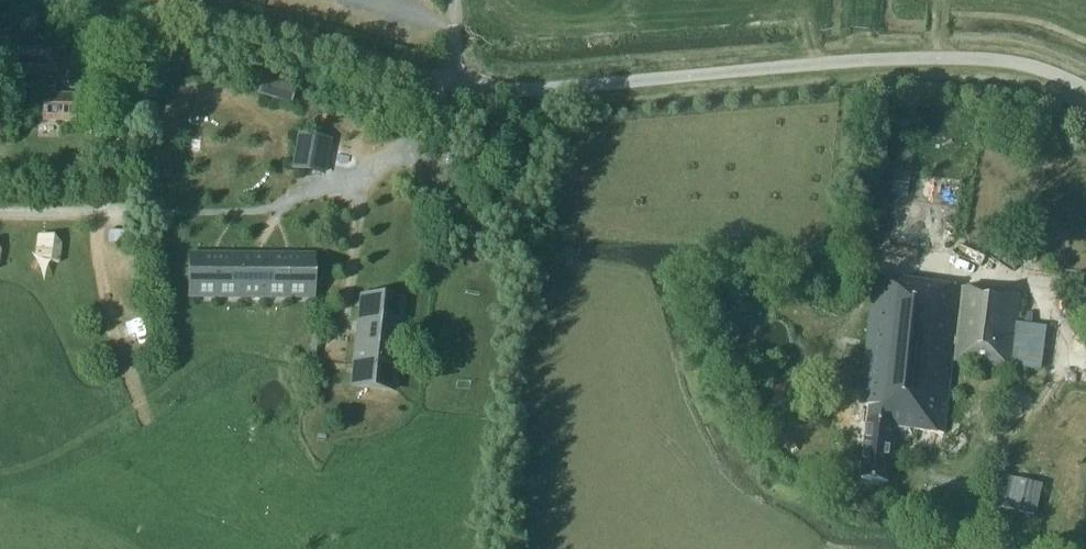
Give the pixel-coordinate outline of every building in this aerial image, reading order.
[(10,69),(10,75),(45,76),(43,121),(79,123),(80,96),(54,95),(55,76),(57,76),(58,40),(9,38),(9,27),(0,27),(0,69),(10,69)] [(266,81),(261,95),(290,105),(295,90),(266,81)] [(316,171),(321,139),(298,135),(293,167),(316,171)] [(911,172),(895,170),(894,179),(909,181),(911,172)] [(489,204),(491,189),(474,187),(472,202),(489,204)] [(144,241),(144,230),(113,229),(113,241),(144,241)] [(50,263),(57,263),(59,248),(59,243),(54,236),(53,242),(37,240),(35,256),(50,263)] [(192,298),(216,299),(217,255),(192,254),(192,298)] [(252,255),(217,255),(216,299),(251,299),(252,255)] [(251,299),(286,299),(287,255),(252,255),(251,299)] [(311,255),(287,255),(286,299),(311,299),(311,255)] [(870,406),(862,479),(889,482),(895,428),(911,430),(911,427),(944,431),(960,287),(875,276),(861,405),(870,406)] [(1009,368),(1010,366),(1042,370),(1047,327),(1015,323),(1019,295),(964,288),(954,360),(1009,368)] [(762,304),(755,297),(748,305),(755,311),(762,304)] [(404,303),(360,299),(351,385),(395,390),(404,303)] [(1035,515),(1042,485),(1015,479),(1008,509),(1035,515)]
